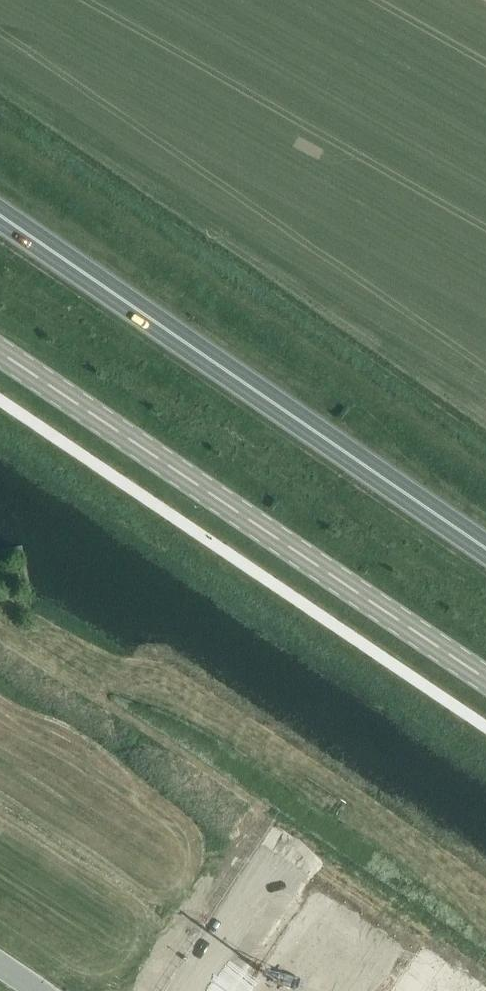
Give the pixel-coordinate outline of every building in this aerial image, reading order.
[(236,990),(382,990),(412,947),(309,878),(297,895),(300,896),(294,904),(295,905),(290,913),(289,912),(236,990)]
